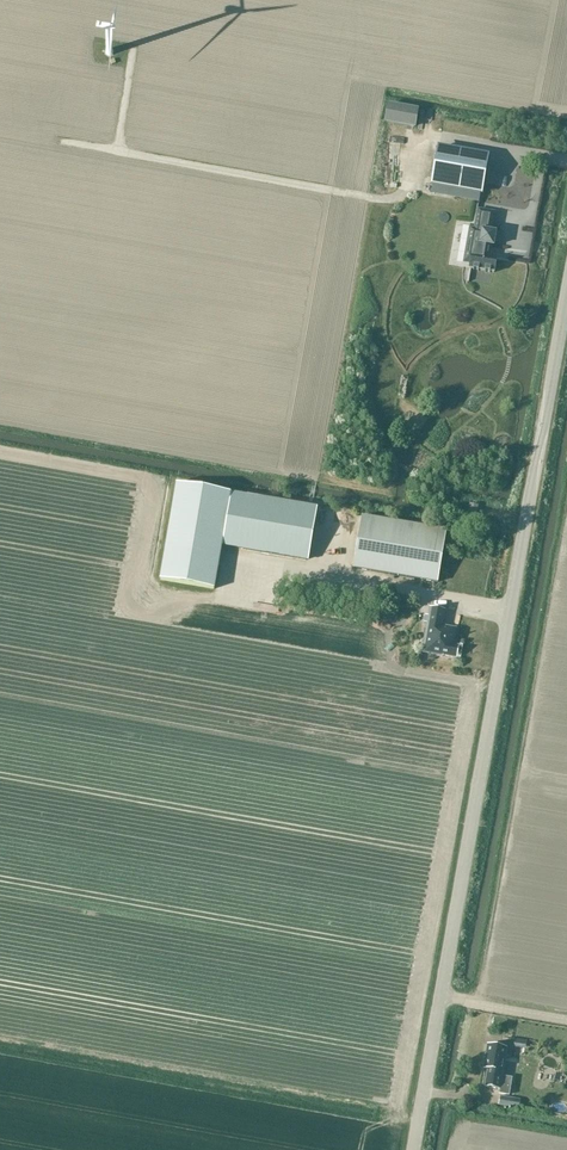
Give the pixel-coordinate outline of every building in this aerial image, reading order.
[(384,122),(415,127),(418,108),(388,103),(384,122)] [(468,136),(471,125),(464,123),(462,134),(468,136)] [(487,156),(439,147),(432,184),(433,184),(431,193),(451,196),(453,188),(481,193),(487,156)] [(508,262),(508,260),(489,257),(491,247),(494,247),(496,233),(491,232),(495,212),(478,209),(474,229),(470,228),(465,254),(472,255),(467,282),(469,282),(471,269),(494,273),(496,260),(508,262)] [(460,265),(467,229),(454,226),(447,262),(460,265)] [(160,580),(215,589),(231,493),(176,484),(160,580)] [(308,561),(313,534),(317,507),(247,495),(238,549),(308,561)] [(476,516),(477,507),(470,505),(468,515),(476,516)] [(353,569),(437,584),(446,531),(362,516),(360,526),(353,569)] [(442,626),(444,611),(430,608),(429,611),(426,611),(425,618),(428,619),(422,653),(422,652),(443,656),(443,657),(443,656),(456,658),(458,646),(453,645),(456,629),(442,626)] [(523,1049),(533,1049),(533,1032),(524,1032),(523,1049)] [(502,1076),(507,1048),(488,1044),(484,1068),(488,1069),(485,1086),(499,1088),(498,1093),(509,1095),(512,1078),(502,1076)] [(519,1099),(500,1096),(498,1105),(518,1108),(519,1099)]
